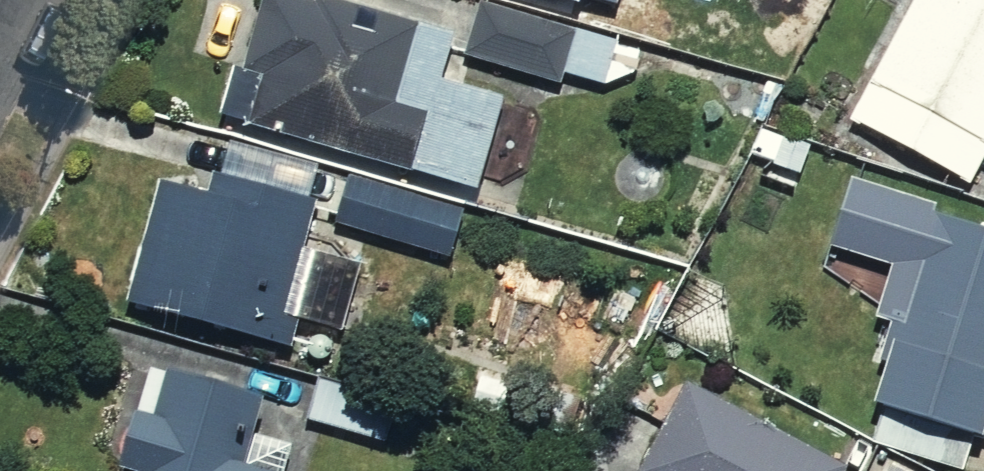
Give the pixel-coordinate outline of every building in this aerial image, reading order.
[(448,29),(336,0),(256,0),(252,12),(232,7),(203,121),(471,191),(497,92),(436,76),(448,29)] [(469,60),(553,84),(558,68),(627,88),(640,43),(492,0),(486,0),(469,60)] [(835,119),(964,187),(983,148),(983,0),(898,0),(835,119)] [(820,141),(758,116),(742,155),(805,180),(820,141)] [(276,341),(311,198),(219,176),(227,143),(164,127),(155,167),(137,163),(124,213),(135,216),(114,302),(276,341)] [(464,198),(345,167),(330,224),(449,255),(464,198)] [(846,173),(822,246),(879,264),(863,314),(885,322),(859,402),(982,442),(983,437),(983,236),(932,219),(937,203),(846,173)] [(284,465),(257,458),(274,387),(150,357),(123,468),(133,470),(282,470),(284,465)] [(684,376),(633,470),(847,470),(850,465),(684,376)]
